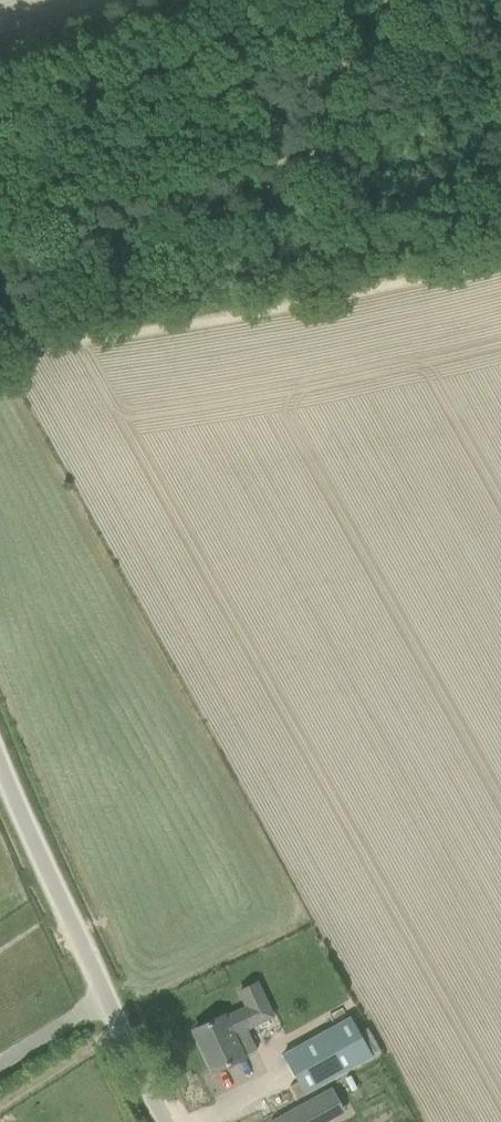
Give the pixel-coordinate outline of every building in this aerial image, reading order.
[(222,1016),(213,1020),(194,1030),(213,1071),(242,1058),(241,1057),(257,1050),(246,1028),(271,1016),(256,983),(239,991),(247,1007),(223,1018),(222,1016)] [(349,1018),(283,1054),(304,1093),(370,1056),(349,1018)] [(222,1121),(287,1121),(300,1114),(279,1082),(220,1119),(222,1121)] [(332,1088),(316,1097),(329,1121),(345,1112),(332,1088)]
